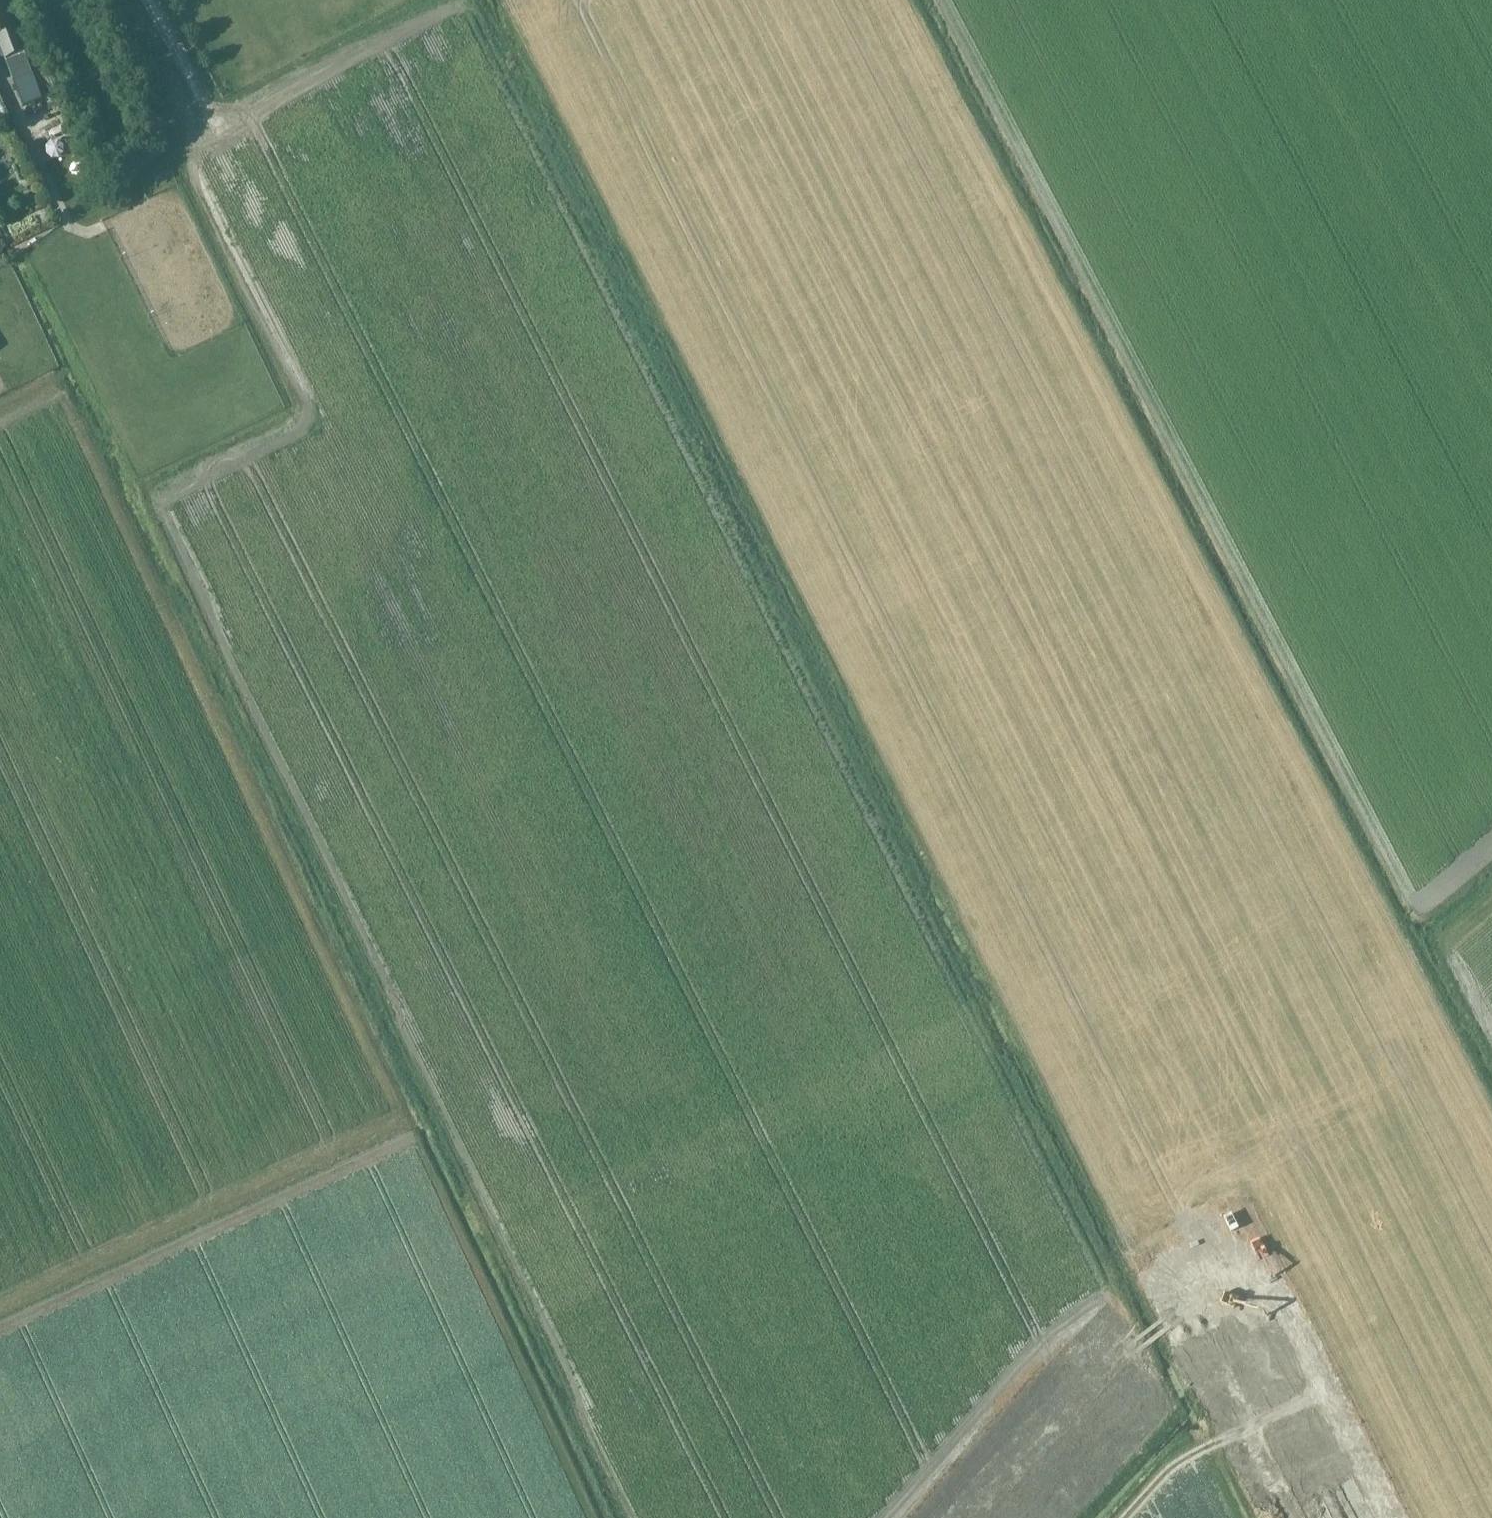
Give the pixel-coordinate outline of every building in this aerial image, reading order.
[(4,62),(6,61),(13,81),(32,74),(16,30),(15,31),(14,30),(1,0),(0,0),(0,52),(4,62)] [(77,137),(68,141),(73,154),(82,150),(77,137)]
